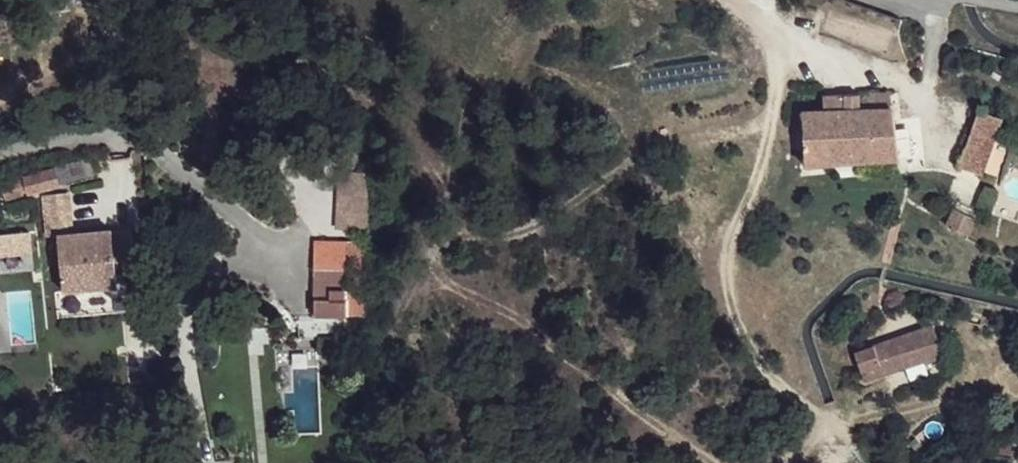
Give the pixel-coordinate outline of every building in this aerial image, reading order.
[(888,54),(900,21),(840,0),(830,0),(819,30),(888,54)] [(824,110),(805,111),(807,162),(897,159),(895,105),(862,106),(862,93),(824,94),(824,110)] [(953,163),(958,165),(978,108),(973,106),(953,163)] [(999,116),(978,108),(958,165),(979,172),(999,116)] [(0,176),(3,193),(100,172),(97,159),(0,176)] [(366,171),(335,171),(335,232),(367,231),(366,171)] [(959,178),(948,221),(969,229),(985,185),(959,178)] [(47,231),(79,230),(78,209),(45,211),(47,231)] [(110,233),(56,238),(62,295),(116,287),(110,233)] [(307,266),(306,314),(360,315),(359,271),(352,271),(351,263),(307,266)] [(10,344),(31,343),(29,312),(17,313),(15,292),(7,292),(10,344)] [(942,316),(860,376),(874,398),(957,339),(942,316)]
